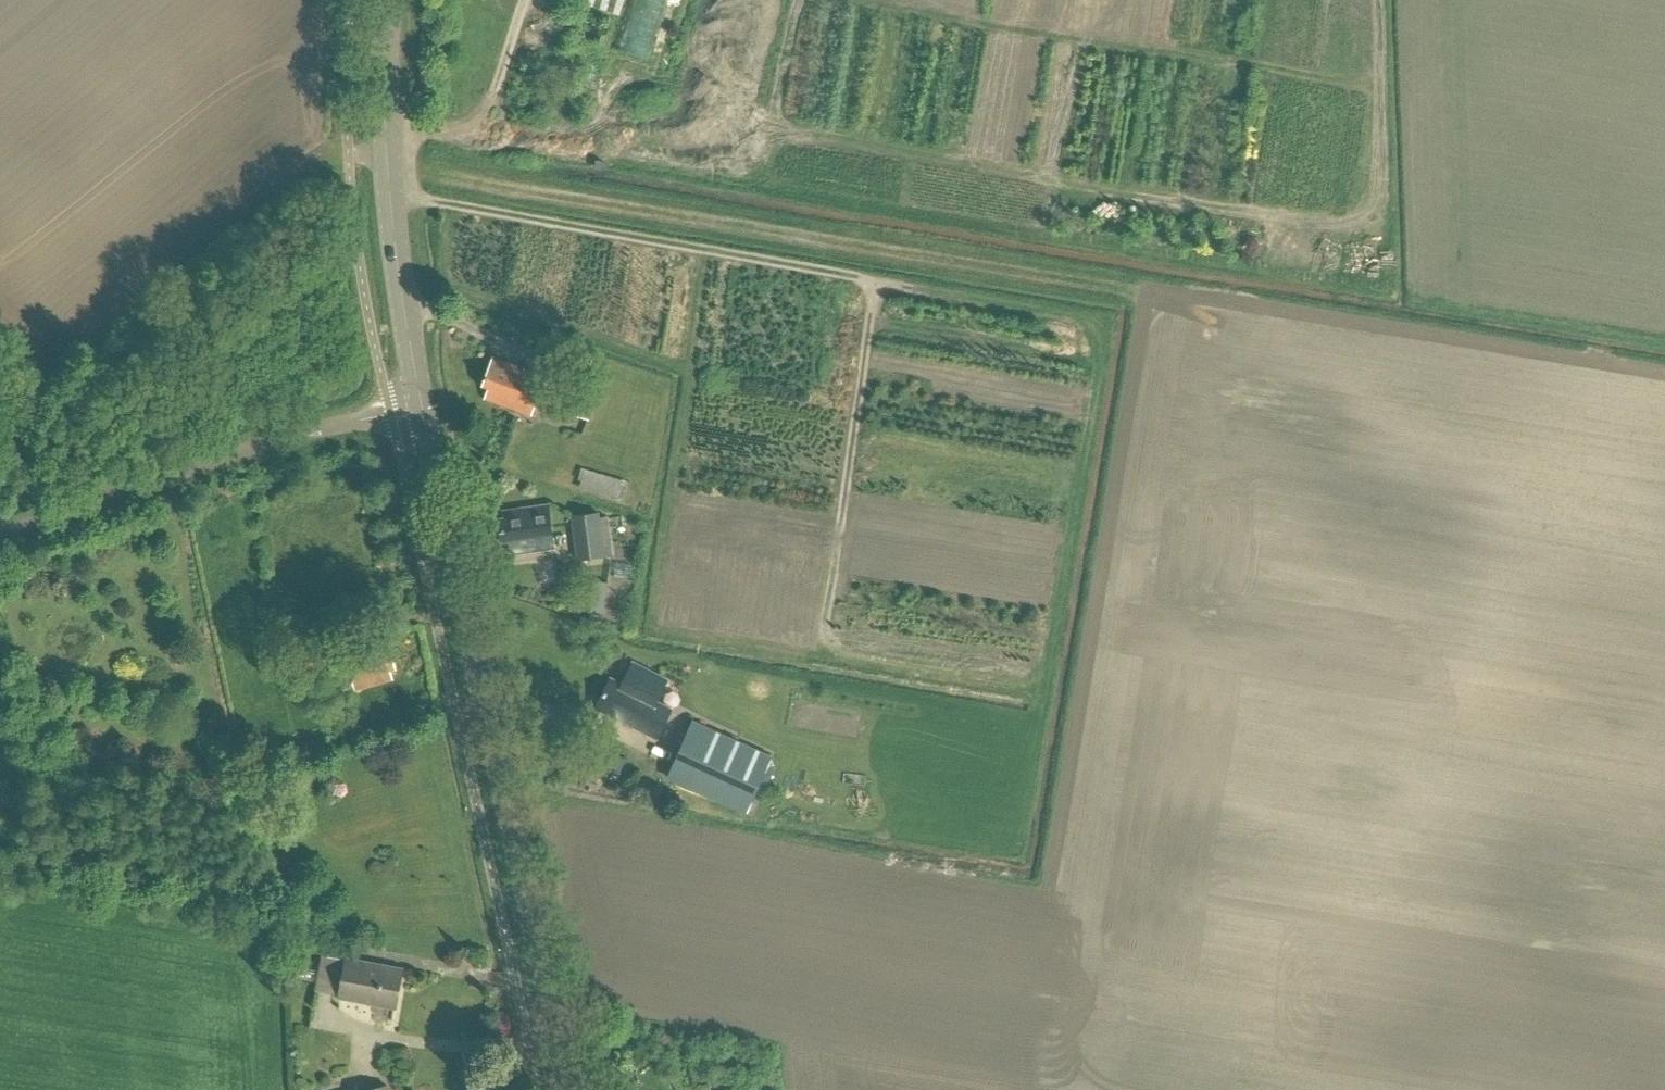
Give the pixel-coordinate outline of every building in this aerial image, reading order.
[(581,1),(621,14),(626,0),(581,0),(581,1)] [(620,50),(649,58),(666,0),(634,0),(620,50)] [(493,357),(483,385),(489,388),(485,398),(529,414),(543,376),(493,357)] [(576,486),(623,499),(628,480),(581,467),(576,486)] [(550,503),(502,510),(503,517),(496,518),(500,543),(508,542),(510,556),(556,550),(550,503)] [(599,514),(573,517),(579,561),(605,558),(599,514)] [(588,617),(603,619),(608,582),(593,580),(588,617)] [(381,641),(343,653),(353,688),(391,677),(388,667),(395,665),(390,646),(383,648),(381,641)] [(667,679),(632,661),(621,682),(611,677),(595,707),(657,739),(672,708),(656,700),(667,679)] [(771,757),(691,721),(667,776),(746,812),(771,757)] [(339,994),(338,998),(397,1007),(403,967),(323,954),(320,969),(295,965),(293,977),(318,981),(316,990),(339,994)]
